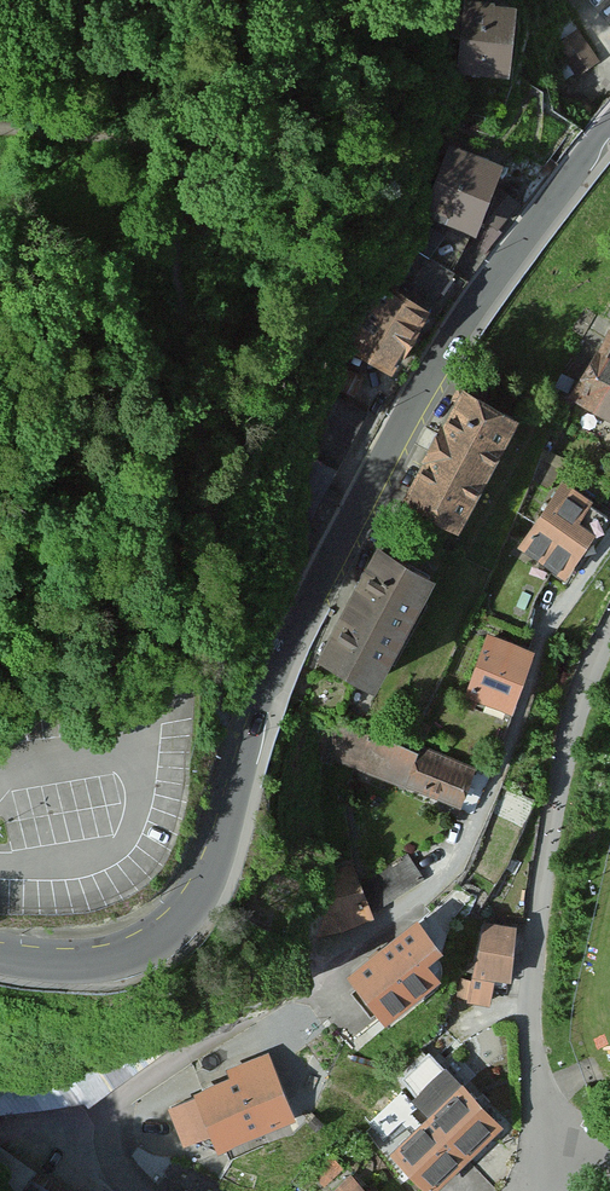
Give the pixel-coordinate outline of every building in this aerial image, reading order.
[(512,76),(518,3),(482,0),(466,0),(465,15),(463,32),(460,71),(512,76)] [(463,32),(465,15),(434,23),(438,37),(463,32)] [(558,49),(579,80),(601,65),(580,35),(558,49)] [(510,169),(460,153),(437,222),(488,239),(510,169)] [(548,177),(558,164),(550,159),(541,172),(548,177)] [(525,208),(519,202),(515,199),(493,225),(503,233),(511,224),(525,208)] [(360,353),(402,379),(451,299),(446,296),(458,278),(420,255),(360,353)] [(577,400),(609,420),(609,344),(577,400)] [(396,489),(447,516),(511,401),(460,373),(396,489)] [(514,541),(558,574),(608,506),(564,473),(514,541)] [(311,649),(364,677),(425,561),(372,533),(311,649)] [(462,692),(507,708),(532,640),(488,623),(462,692)] [(335,729),(324,761),(468,810),(479,777),(335,729)] [(413,861),(366,888),(381,913),(428,886),(413,861)] [(310,890),(332,941),(378,922),(356,870),(310,890)] [(344,964),(381,1013),(440,969),(403,920),(344,964)] [(522,931),(485,926),(474,1002),(497,1005),(501,982),(515,984),(522,931)] [(291,1113),(268,1051),(230,1066),(233,1075),(201,1088),(202,1092),(171,1103),(184,1137),(216,1125),(222,1140),(291,1113)] [(387,1139),(430,1184),(501,1117),(459,1072),(387,1139)] [(6,1148),(0,1154),(0,1190),(74,1190),(6,1148)] [(351,1190),(370,1190),(362,1182),(351,1190)]
